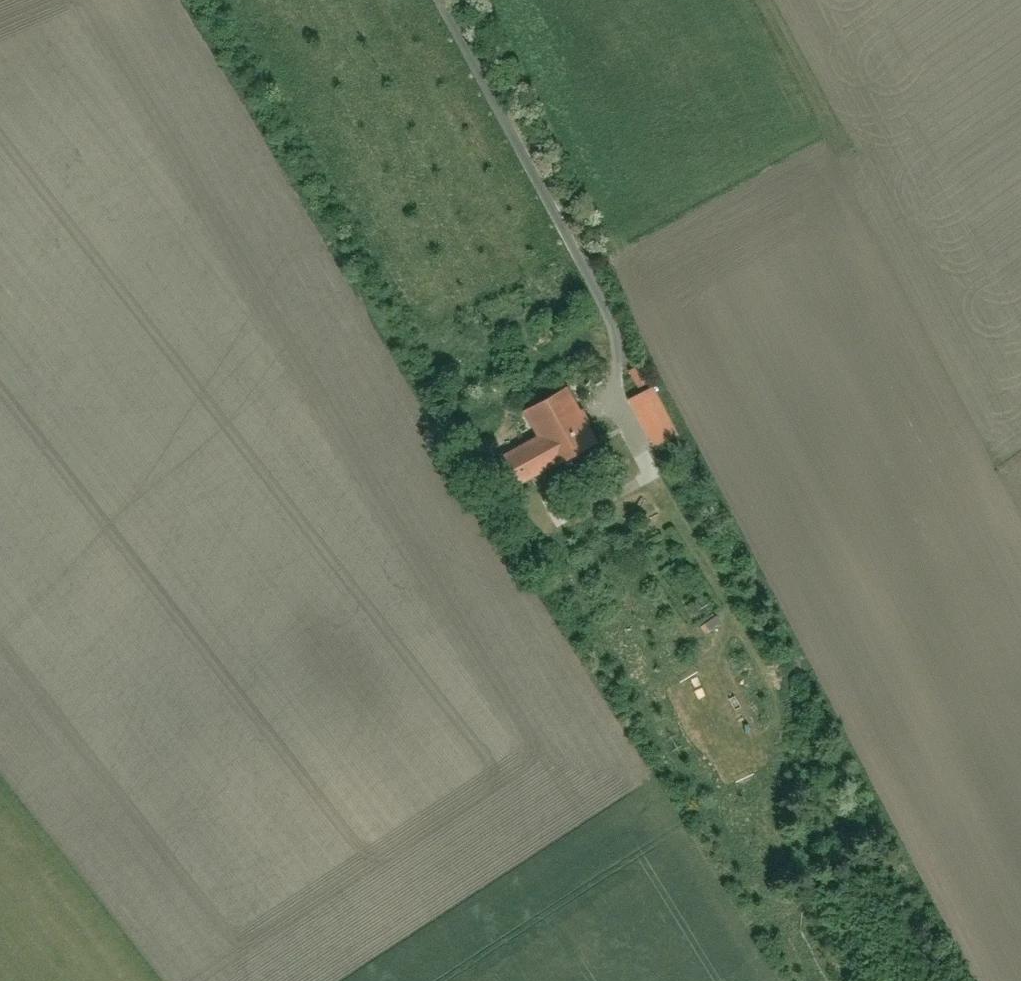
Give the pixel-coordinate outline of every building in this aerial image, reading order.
[(491,455),(510,489),(591,445),(559,387),(515,410),(528,435),(491,455)] [(648,388),(624,402),(649,446),(674,432),(648,388)]
